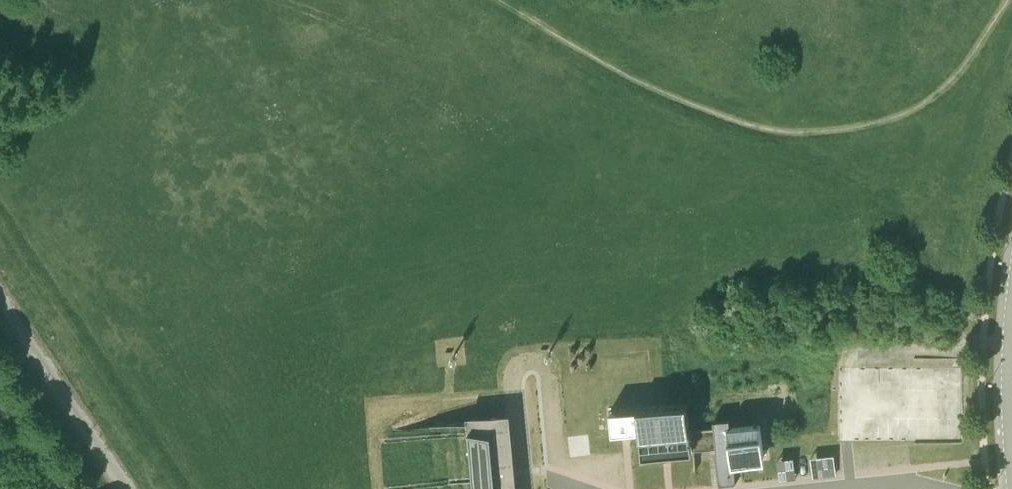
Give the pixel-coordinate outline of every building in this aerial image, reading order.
[(640,437),(641,448),(691,443),(690,430),(687,402),(666,404),(637,407),(639,429),(640,437)] [(611,410),(613,432),(639,429),(637,407),(611,410)] [(714,428),(690,430),(691,443),(692,452),(694,452),(716,449),(718,469),(719,485),(722,485),(721,478),(733,477),(734,484),(736,484),(736,483),(735,466),(740,466),(765,463),(764,456),(764,450),(763,445),(761,423),(731,426),(730,418),(713,420),(714,428)] [(510,479),(509,466),(504,419),(449,424),(455,488),(511,488),(510,479)]
